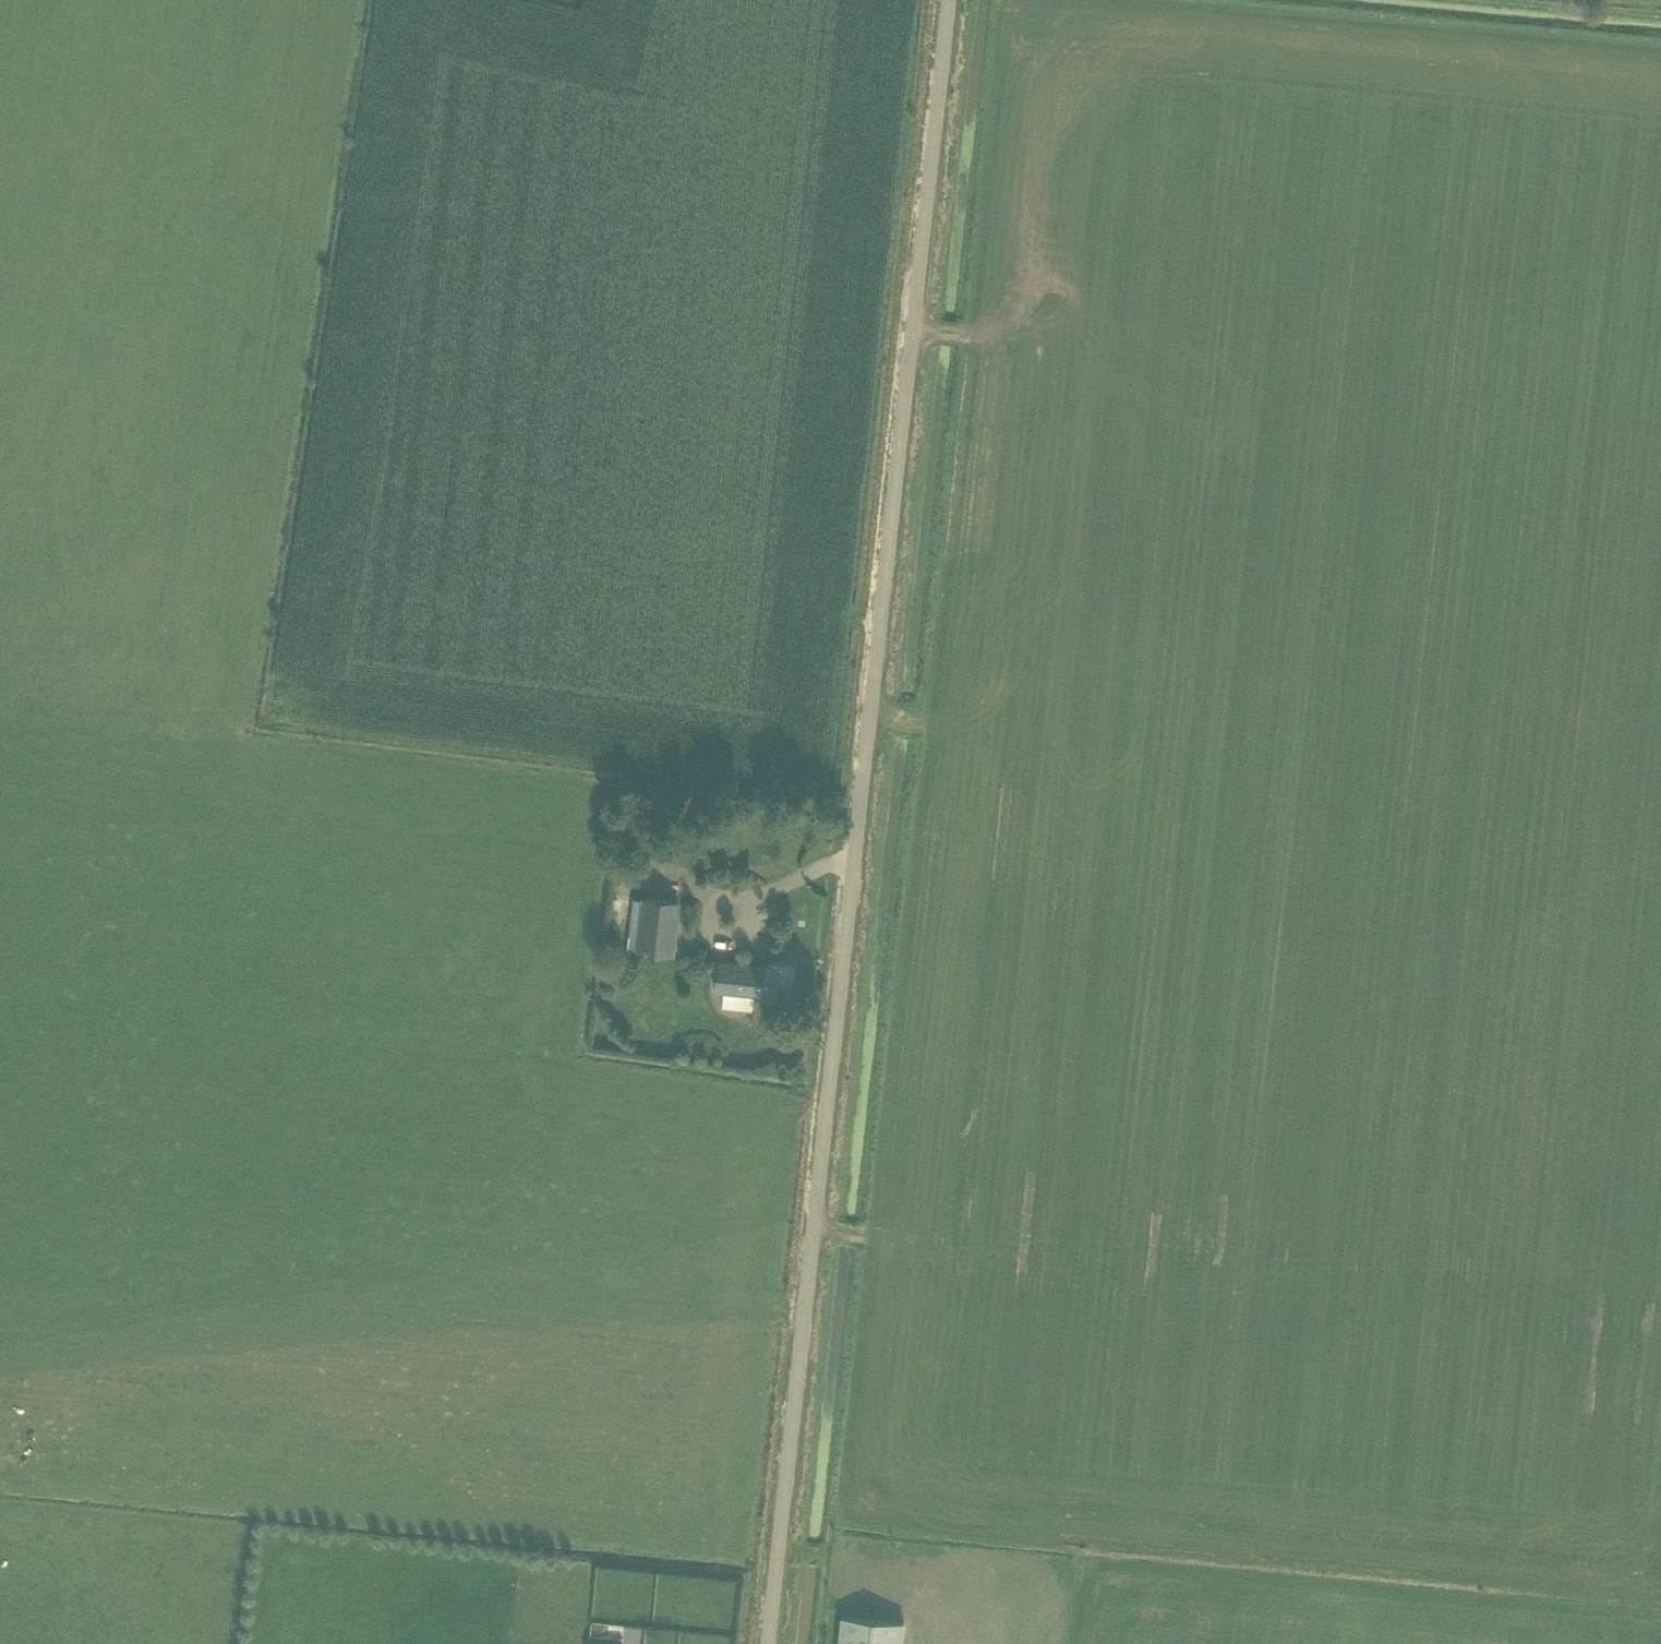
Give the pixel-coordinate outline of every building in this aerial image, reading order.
[(674,953),(680,899),(643,895),(637,949),(674,953)] [(715,987),(789,998),(794,963),(768,959),(767,968),(719,961),(715,987)] [(606,976),(612,977),(616,974),(617,965),(614,961),(609,960),(604,963),(603,972),(606,976)] [(840,1643),(904,1643),(906,1622),(842,1616),(840,1643)]
